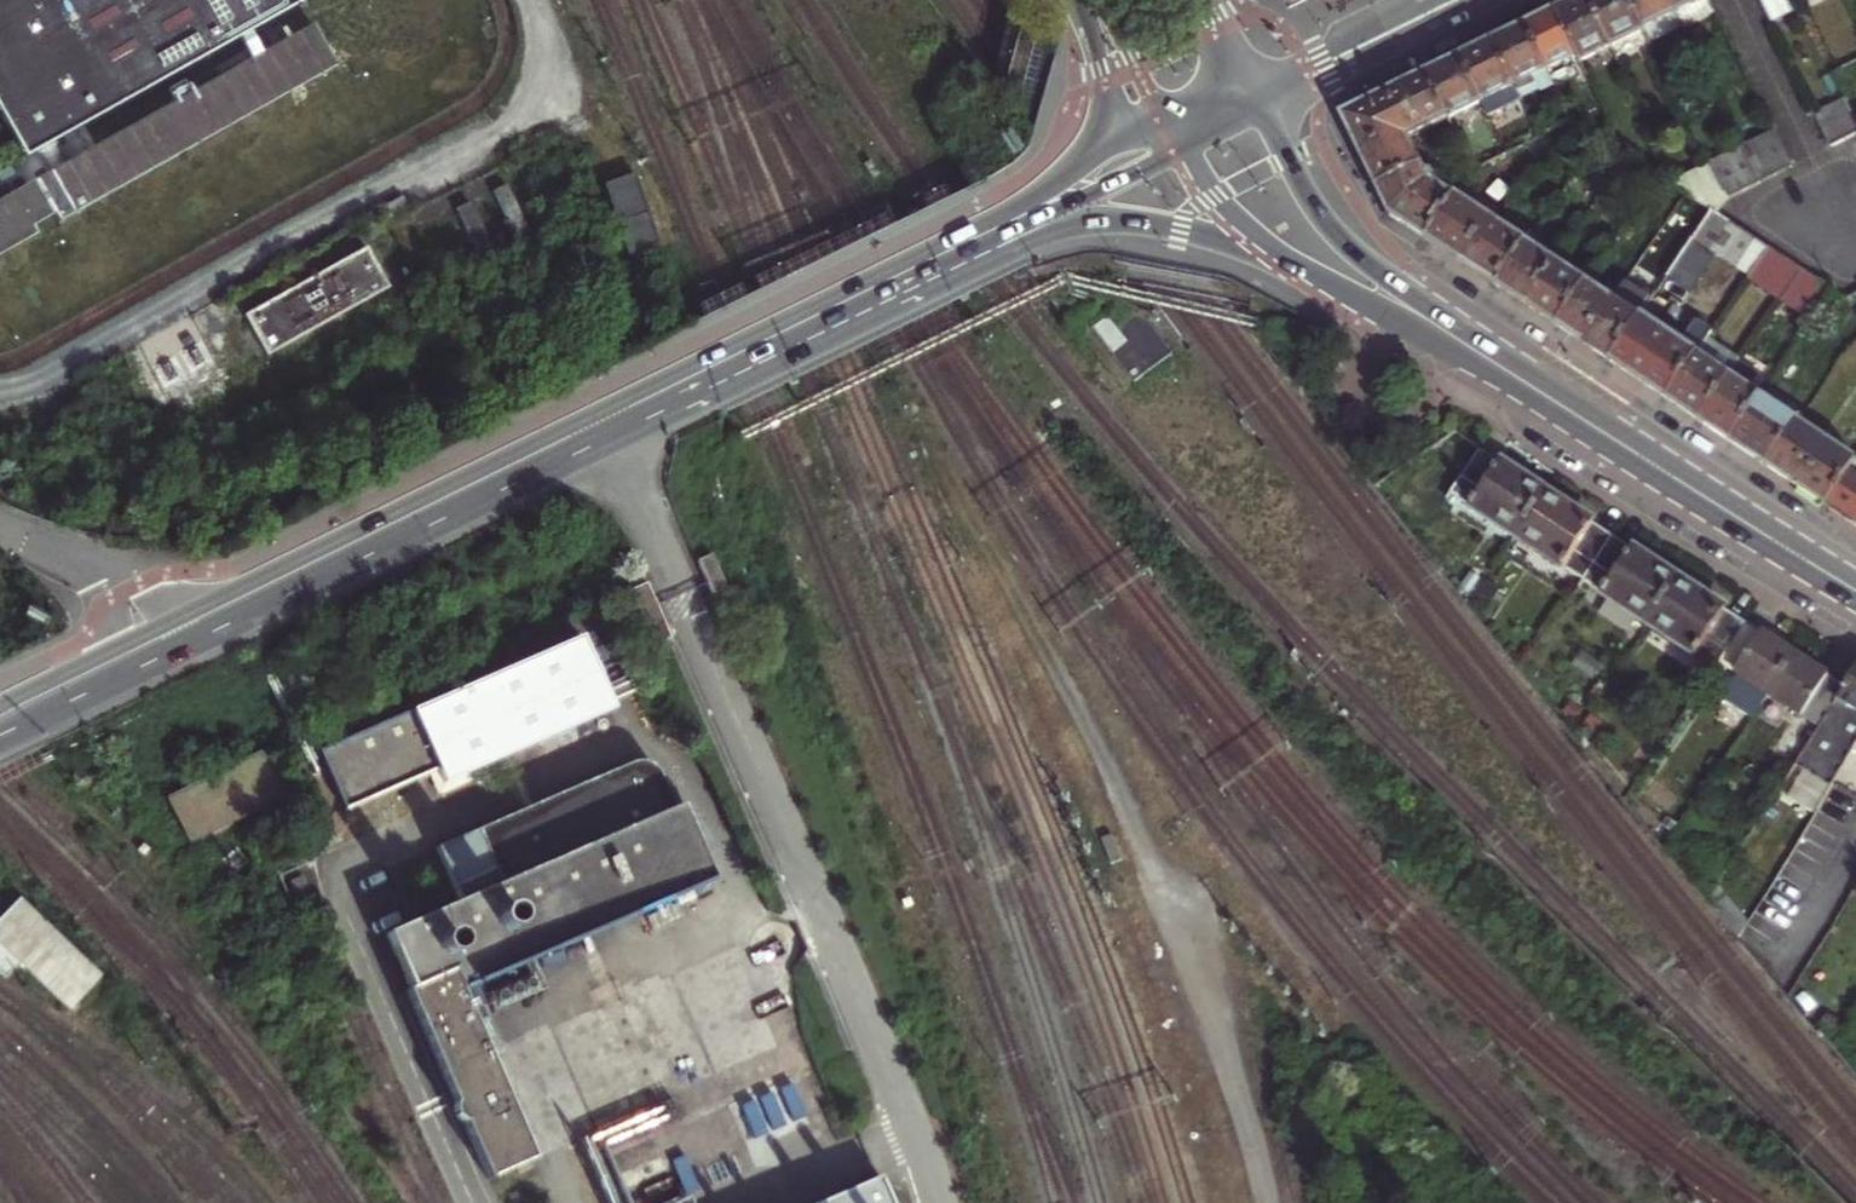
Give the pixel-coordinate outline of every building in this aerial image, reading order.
[(299,0),(0,0),(0,116),(24,159),(39,151),(51,172),(0,201),(0,256),(40,233),(35,225),(55,213),(60,222),(337,65),(313,24),(97,146),(81,155),(69,134),(86,124),(301,3),(299,0)] [(1610,48),(1587,0),(1582,0),(1573,4),(1555,13),(1576,57),(1579,64),(1610,48)] [(1643,32),(1628,0),(1587,0),(1610,48),(1643,32)] [(1643,32),(1650,46),(1682,30),(1668,0),(1628,0),(1643,32)] [(1682,30),(1716,13),(1709,0),(1668,0),(1682,30)] [(1759,2),(1769,24),(1791,13),(1784,0),(1759,0),(1759,2)] [(1576,57),(1555,13),(1546,18),(1526,28),(1548,71),(1576,57)] [(1512,35),(1493,44),(1515,87),(1548,71),(1526,28),(1512,35)] [(1515,87),(1493,44),(1479,51),(1460,60),(1481,104),(1515,87)] [(1481,104),(1460,60),(1446,67),(1428,76),(1449,119),(1481,104)] [(1375,181),(1377,187),(1420,166),(1407,140),(1449,119),(1428,76),(1401,89),(1344,117),(1349,128),(1361,154),(1370,171),(1375,181)] [(1846,99),(1845,100),(1814,116),(1830,148),(1855,135),(1855,120),(1846,99)] [(1775,131),(1741,148),(1759,184),(1793,167),(1775,131)] [(1741,148),(1709,164),(1728,200),(1759,184),(1741,148)] [(1685,194),(1712,212),(1717,215),(1728,200),(1709,164),(1670,185),(1685,194)] [(1427,239),(1453,199),(1435,188),(1437,185),(1430,175),(1426,178),(1420,166),(1377,187),(1384,201),(1391,215),(1411,228),(1427,239)] [(625,254),(657,243),(634,179),(602,191),(625,254)] [(504,190),(493,195),(516,240),(527,234),(504,190)] [(1444,251),(1462,262),(1491,220),(1455,197),(1453,199),(1427,239),(1444,251)] [(1712,254),(1731,225),(1717,215),(1712,212),(1693,241),(1712,254)] [(1497,286),(1526,244),(1491,220),(1462,262),(1469,267),(1488,280),(1497,286)] [(1725,263),(1744,233),(1731,225),(1712,254),(1716,256),(1725,263)] [(1758,242),(1744,233),(1725,263),(1735,269),(1743,262),(1758,242)] [(1693,241),(1668,277),(1691,292),(1716,256),(1712,254),(1693,241)] [(1743,262),(1735,269),(1749,279),(1769,249),(1758,242),(1743,262)] [(1556,263),(1526,244),(1497,286),(1516,299),(1527,306),(1556,263)] [(1769,249),(1749,279),(1782,301),(1802,271),(1769,249)] [(371,258),(242,314),(261,357),(390,301),(371,258)] [(1545,318),(1558,326),(1586,283),(1556,263),(1527,306),(1545,318)] [(1817,280),(1802,271),(1782,301),(1797,311),(1817,280)] [(1833,291),(1817,280),(1797,311),(1812,321),(1833,291)] [(1586,283),(1558,326),(1572,336),(1584,345),(1613,302),(1586,283)] [(1629,375),(1667,400),(1697,355),(1712,333),(1698,324),(1683,345),(1648,322),(1663,300),(1656,296),(1640,320),(1611,362),(1629,375)] [(1174,355),(1129,297),(1090,326),(1135,384),(1174,355)] [(1640,320),(1613,302),(1584,345),(1600,355),(1611,362),(1640,320)] [(1700,422),(1731,377),(1697,355),(1667,400),(1684,411),(1700,422)] [(1761,398),(1731,377),(1700,422),(1718,434),(1731,443),(1761,398)] [(1766,466),(1796,421),(1761,398),(1731,443),(1739,448),(1760,462),(1766,466)] [(1826,507),(1849,473),(1855,462),(1796,421),(1766,466),(1797,487),(1826,507)] [(1498,462),(1480,450),(1451,494),(1469,506),(1469,507),(1514,537),(1544,490),(1514,470),(1499,461),(1498,462)] [(1855,526),(1855,524),(1855,462),(1849,473),(1826,507),(1844,518),(1855,526)] [(1576,511),(1544,490),(1514,537),(1562,568),(1563,567),(1583,580),(1611,535),(1592,522),(1592,521),(1576,511)] [(1631,548),(1611,535),(1583,580),(1602,592),(1601,593),(1647,623),(1677,576),(1653,560),(1632,547),(1631,548)] [(710,596),(725,590),(710,556),(695,562),(710,596)] [(1480,581),(1470,574),(1463,584),(1473,591),(1480,581)] [(1717,602),(1677,576),(1647,623),(1695,654),(1696,653),(1716,666),(1718,664),(1745,622),(1724,609),(1725,607),(1717,602)] [(670,640),(646,584),(629,591),(653,647),(670,640)] [(1500,595),(1490,588),(1483,598),(1493,605),(1500,595)] [(1771,639),(1745,622),(1718,664),(1768,696),(1795,655),(1771,639)] [(443,785),(614,710),(582,637),(410,711),(411,711),(321,750),(346,810),(437,770),(443,785)] [(1818,729),(1845,687),(1829,676),(1821,671),(1795,655),(1768,696),(1818,729)] [(1833,787),(1855,747),(1855,670),(1845,687),(1818,729),(1796,764),(1810,773),(1833,787)] [(1583,711),(1573,705),(1566,715),(1577,722),(1583,711)] [(1602,724),(1592,717),(1586,728),(1596,734),(1602,724)] [(284,797),(262,753),(169,798),(191,842),(284,797)] [(405,991),(454,1103),(463,1124),(488,1180),(529,1162),(569,1145),(566,1137),(523,1036),(487,1052),(461,993),(713,883),(679,806),(673,808),(659,775),(657,771),(655,769),(654,767),(652,765),(650,763),(647,762),(645,761),(642,761),(640,761),(637,761),(635,761),(632,762),(436,848),(459,902),(385,934),(409,989),(405,991)] [(1819,810),(1833,787),(1810,773),(1797,796),(1819,810)] [(1677,827),(1667,820),(1660,830),(1671,837),(1677,827)] [(1697,840),(1687,833),(1681,843),(1691,850),(1697,840)] [(1121,862),(1112,836),(1102,839),(1112,866),(1121,862)] [(1719,887),(1708,903),(1739,941),(1750,923),(1719,887)] [(101,977),(19,899),(0,918),(0,973),(6,978),(20,964),(70,1010),(101,977)] [(654,1030),(657,1030),(731,1003),(734,996),(723,968),(715,966),(645,998),(642,1002),(654,1030)] [(630,988),(523,1036),(566,1137),(676,1081),(630,988)] [(744,1018),(738,1015),(668,1045),(664,1052),(676,1080),(680,1081),(753,1052),(755,1046),(744,1018)] [(1839,1023),(1828,1017),(1822,1027),(1833,1033),(1839,1023)] [(627,1190),(666,1172),(660,1158),(621,1175),(627,1190)] [(884,1189),(879,1177),(819,1202),(890,1202),(884,1189)] [(692,1195),(673,1202),(695,1202),(692,1195)]
